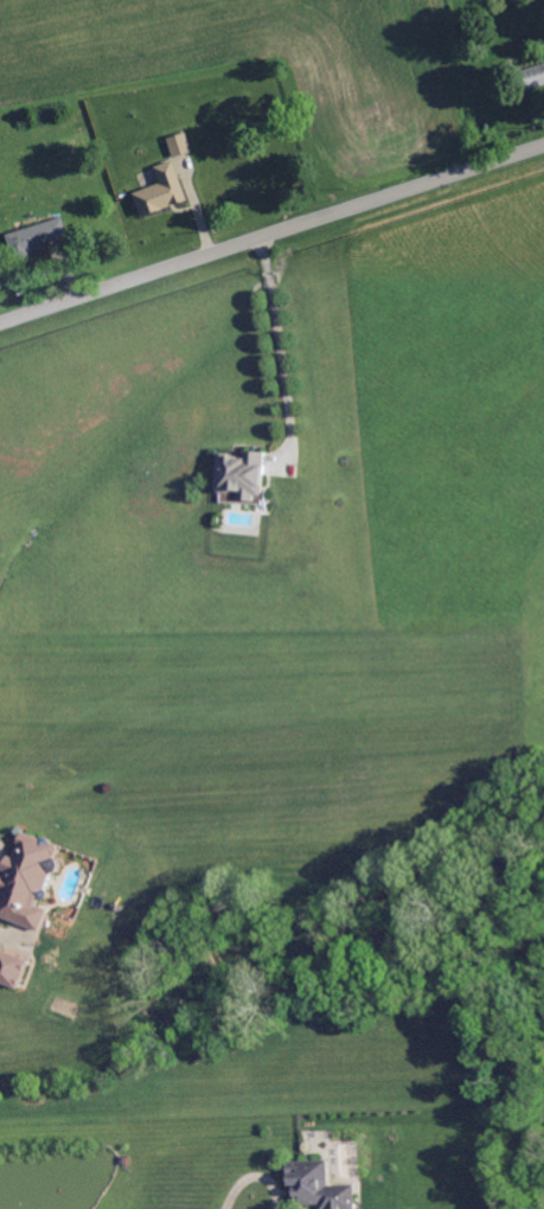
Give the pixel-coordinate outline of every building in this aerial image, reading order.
[(521,70),(543,63),(543,84),(526,89),(524,79),(521,70)] [(172,154),(167,137),(185,132),(190,149),(175,153),(173,154),(172,154)] [(140,217),(132,194),(160,184),(154,167),(172,161),(187,200),(140,217)] [(13,261),(5,235),(18,230),(39,224),(62,217),(68,236),(65,236),(49,242),(45,243),(43,243),(41,244),(43,248),(31,251),(31,254),(32,256),(13,261)] [(265,492),(261,497),(256,495),(256,501),(242,500),(242,498),(242,492),(231,492),(228,494),(220,494),(217,490),(219,454),(239,455),(239,454),(249,455),(249,450),(268,452),(265,492)] [(43,932),(0,916),(0,906),(1,903),(4,903),(7,891),(1,889),(6,876),(11,878),(13,872),(6,870),(12,856),(18,858),(23,845),(20,844),(25,832),(43,839),(47,838),(52,840),(53,844),(60,846),(56,858),(59,865),(58,871),(51,875),(45,890),(47,893),(47,897),(45,900),(41,901),(39,901),(37,906),(50,910),(43,932)] [(20,991),(0,983),(0,954),(1,951),(32,961),(20,991)] [(354,1185),(355,1208),(321,1208),(321,1205),(297,1207),(297,1188),(290,1188),(289,1163),(328,1162),(329,1186),(354,1185)]
